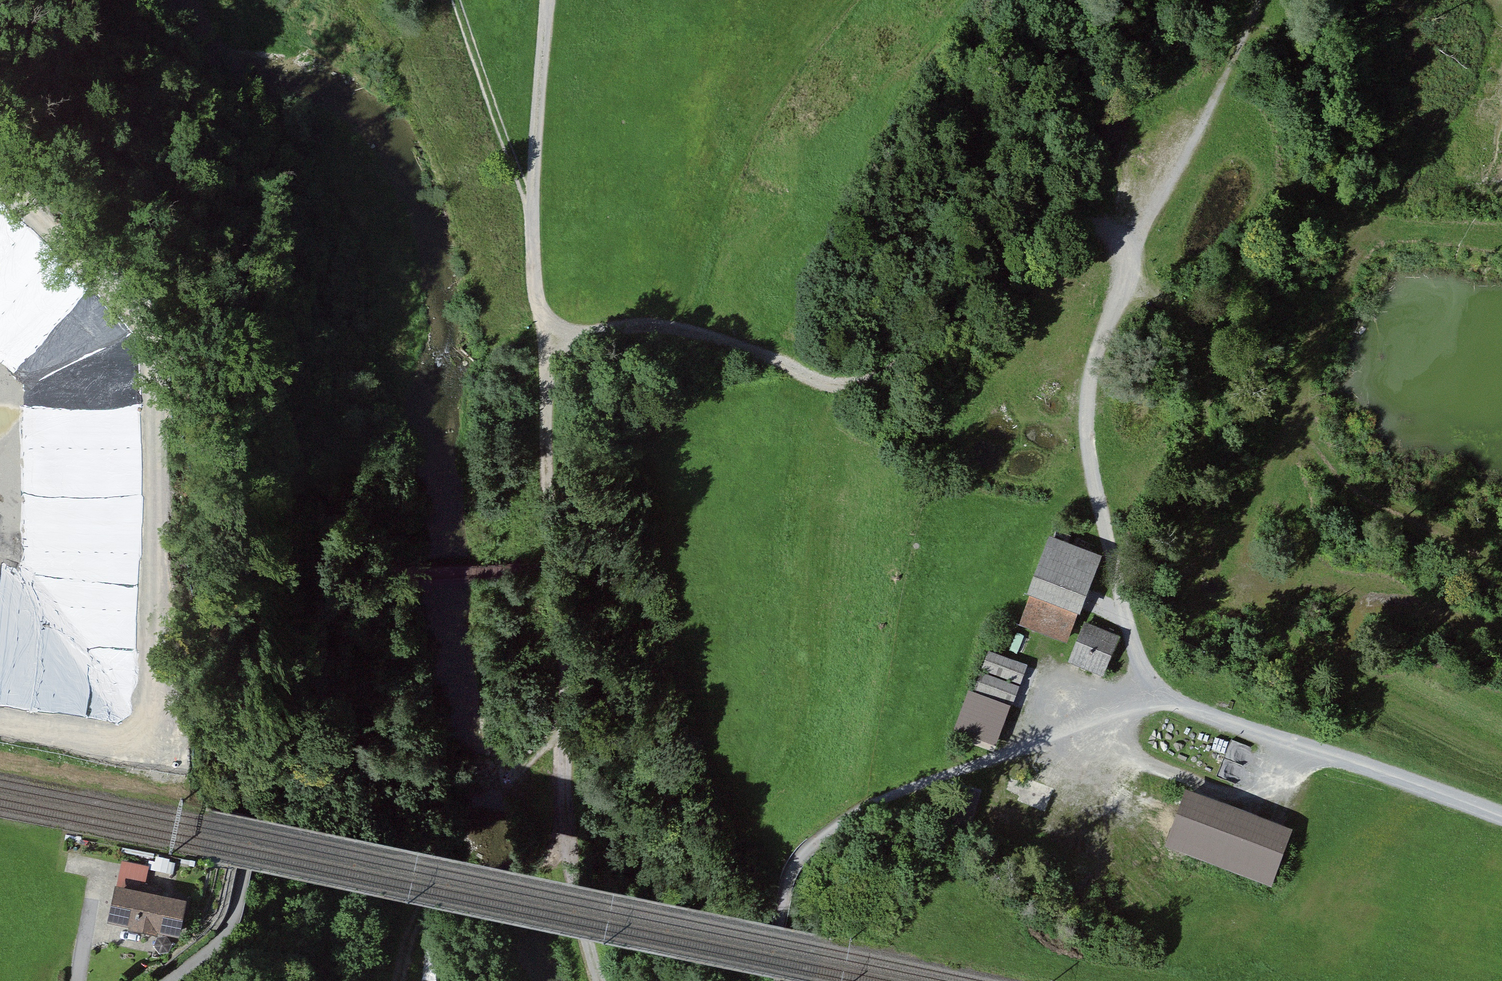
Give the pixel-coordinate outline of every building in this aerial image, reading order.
[(1071,643),(1102,559),(1051,540),(1020,624),(1071,643)] [(1119,640),(1083,627),(1070,665),(1106,678),(1119,640)] [(996,754),(1031,669),(990,653),(955,737),(996,754)] [(1291,833),(1186,794),(1165,851),(1270,889),(1291,833)] [(192,895),(114,881),(108,918),(185,932),(192,895)]
